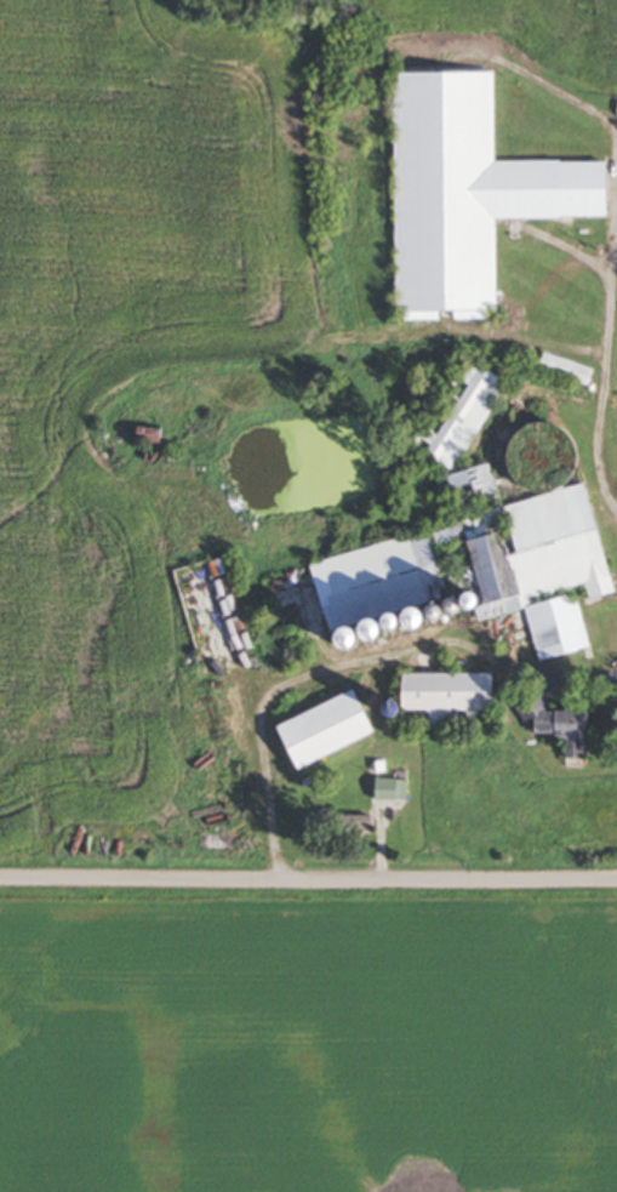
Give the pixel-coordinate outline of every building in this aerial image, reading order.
[(395,74),(397,310),(497,309),(497,219),(609,218),(609,162),(496,163),(495,73),(395,74)] [(589,384),(594,368),(544,352),(539,368),(589,384)] [(510,381),(478,361),(424,449),(456,469),(510,381)] [(572,418),(511,432),(525,496),(505,501),(512,529),(469,538),(481,590),(474,591),(480,619),(528,608),(540,660),(590,648),(577,589),(589,586),(591,598),(612,593),(572,418)] [(162,427),(138,426),(138,442),(162,443),(162,427)] [(500,497),(492,463),(451,472),(459,507),(500,497)] [(455,559),(450,541),(467,537),(464,523),(313,559),(321,591),(455,559)] [(435,612),(468,611),(467,596),(434,597),(435,612)] [(389,618),(376,613),(370,628),(383,633),(389,618)] [(495,672),(404,672),(404,726),(495,726),(495,672)] [(279,724),(298,767),(377,733),(358,690),(279,724)] [(546,710),(546,699),(519,698),(519,719),(537,719),(537,735),(567,735),(567,758),(588,758),(588,711),(546,710)]
